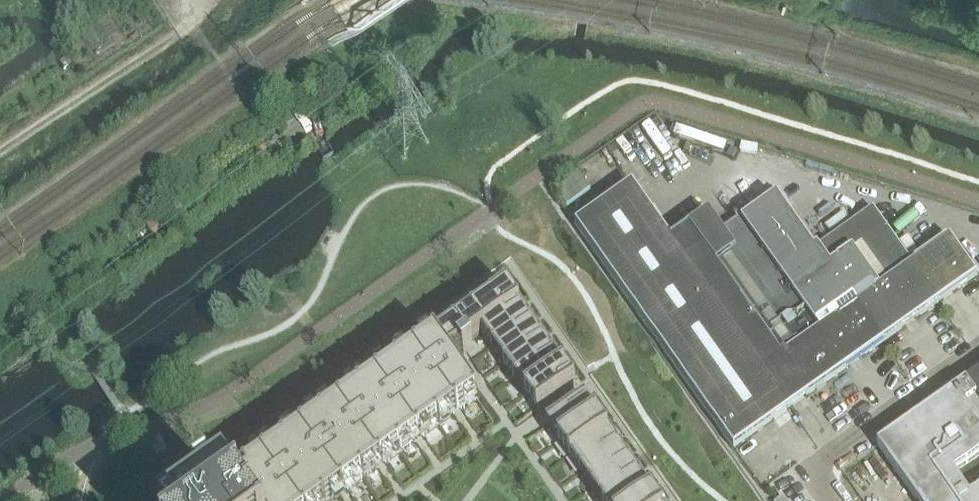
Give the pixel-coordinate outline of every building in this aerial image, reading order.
[(686,259),(673,241),(633,185),(575,225),(734,450),(790,411),(684,260),(686,259)] [(818,249),(779,193),(722,234),(774,309),(793,295),(846,371),(884,345),(817,250),(818,249)] [(913,266),(914,266),(874,209),(818,249),(817,250),(884,345),(940,305),(913,266)] [(774,309),(722,234),(709,215),(673,241),(686,259),(684,260),(790,411),(846,371),(793,295),(774,309)] [(953,296),(978,278),(951,239),(914,266),(913,266),(940,305),(953,296)] [(440,337),(436,340),(438,342),(437,343),(448,358),(453,356),(457,353),(459,351),(464,357),(465,356),(467,355),(473,351),(469,344),(482,335),(481,334),(519,307),(519,306),(519,305),(509,291),(509,292),(507,290),(491,301),(490,301),(473,314),(472,315),(472,314),(454,327),(453,328),(452,329),(445,333),(444,334),(443,334),(440,337)] [(519,307),(481,334),(482,335),(492,349),(530,322),(521,308),(520,307),(519,307)] [(530,322),(492,349),(493,350),(492,350),(493,351),(503,365),(503,364),(503,365),(541,338),(541,337),(532,324),(531,323),(530,322)] [(541,338),(503,365),(504,366),(503,366),(504,366),(514,380),(514,381),(553,354),(552,353),(553,353),(543,339),(542,338),(542,339),(541,338)] [(416,354),(415,355),(458,415),(461,412),(462,412),(462,411),(465,409),(475,402),(476,401),(477,400),(478,400),(468,386),(460,375),(448,358),(437,343),(438,342),(436,340),(435,340),(435,341),(434,341),(433,342),(428,345),(427,346),(423,349),(422,349),(421,350),(417,353),(416,354)] [(553,354),(514,381),(515,381),(514,381),(515,382),(525,396),(564,369),(563,369),(564,369),(553,354)] [(397,367),(396,368),(438,427),(439,427),(440,427),(450,420),(453,417),(453,418),(454,417),(458,415),(415,355),(408,359),(398,366),(397,367)] [(378,381),(377,381),(420,442),(422,440),(423,439),(424,438),(437,429),(438,428),(438,427),(396,368),(386,375),(379,380),(378,381)] [(564,369),(525,396),(526,397),(536,412),(537,412),(537,413),(559,398),(560,398),(565,394),(576,386),(574,385),(575,384),(565,370),(564,370),(564,369)] [(967,386),(978,403),(978,377),(967,386)] [(359,394),(359,395),(400,454),(401,454),(402,453),(415,444),(415,445),(416,444),(417,444),(418,443),(420,442),(377,381),(377,382),(377,381),(376,382),(360,393),(359,394)] [(967,386),(879,447),(916,500),(925,494),(930,500),(978,500),(978,403),(967,386)] [(340,408),(382,468),(384,467),(385,466),(386,466),(386,465),(399,456),(400,455),(400,454),(359,395),(358,395),(357,395),(349,401),(340,407),(340,408)] [(569,411),(547,426),(547,428),(548,428),(558,443),(559,443),(597,417),(596,416),(597,416),(586,401),(585,400),(575,407),(574,406),(568,411),(569,411)] [(321,421),(363,481),(363,480),(363,481),(364,480),(377,471),(378,471),(379,470),(380,469),(382,468),(340,408),(339,408),(338,409),(333,412),(332,413),(328,416),(327,417),(324,418),(322,420),(321,421)] [(597,417),(559,443),(559,444),(569,459),(570,459),(608,432),(607,432),(608,431),(598,417),(597,417)] [(302,434),(302,435),(344,495),(346,494),(347,493),(348,492),(348,491),(361,482),(362,482),(362,481),(363,481),(321,421),(320,422),(320,421),(319,422),(309,429),(302,434)] [(608,432),(570,459),(570,460),(580,474),(581,475),(619,448),(619,447),(609,433),(608,433),(608,432)] [(283,448),(320,500),(335,500),(339,498),(340,498),(341,497),(342,496),(344,495),(302,435),(301,435),(294,439),(284,447),(283,447),(283,448)] [(156,458),(167,452),(160,438),(149,443),(156,458)] [(264,461),(292,500),(320,500),(283,448),(282,448),(272,455),(265,460),(264,461)] [(619,448),(581,475),(581,476),(591,490),(592,490),(630,464),(630,463),(620,448),(619,449),(619,448)] [(245,475),(263,500),(292,500),(264,461),(263,462),(263,461),(262,462),(255,467),(254,468),(246,473),(245,474),(245,475)] [(592,490),(592,491),(599,500),(610,500),(641,479),(631,464),(630,464),(592,490)] [(245,475),(244,475),(243,475),(233,483),(226,487),(226,488),(216,495),(208,500),(263,500),(245,475)] [(610,500),(644,500),(652,495),(652,494),(642,480),(641,480),(641,479),(610,500)]
